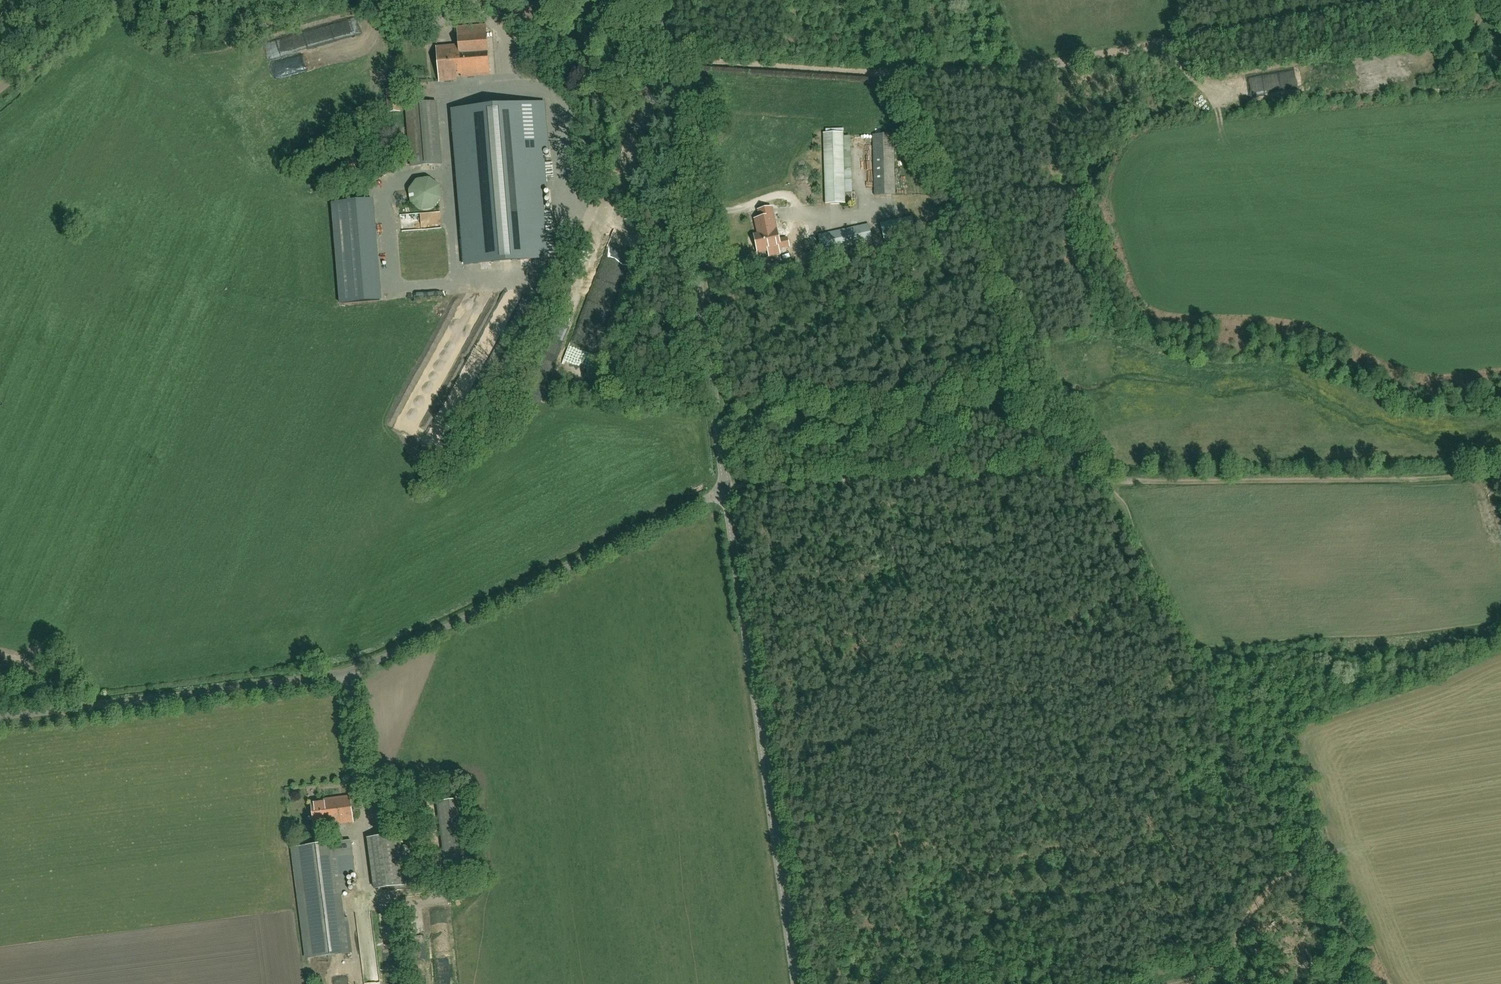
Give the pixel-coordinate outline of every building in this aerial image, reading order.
[(422,24),(422,6),(412,6),(412,24),(422,24)] [(462,77),(490,75),(485,25),(457,27),(459,45),(437,47),(440,81),(457,80),(456,72),(461,71),(462,77)] [(397,90),(396,90),(387,91),(389,109),(398,108),(397,90)] [(436,102),(406,104),(411,167),(441,164),(436,102)] [(467,265),(545,258),(539,190),(545,189),(542,150),(548,149),(546,117),(544,113),(541,110),(538,108),(535,106),(531,104),(530,104),(454,111),(467,265)] [(825,204),(845,204),(842,132),(823,133),(825,204)] [(874,196),(896,195),(894,134),(872,135),(874,196)] [(441,197),(441,194),(441,190),(440,187),(438,184),(436,182),(434,180),(432,179),(428,177),(425,177),(422,177),(419,178),(415,180),(413,182),(411,184),(409,187),(408,190),(408,194),(408,198),(409,201),(411,204),(413,206),(416,209),(419,210),(422,211),(425,211),(428,211),(430,210),(434,208),(436,206),(439,202),(440,200),(441,197)] [(759,235),(755,236),(758,253),(767,251),(767,248),(780,246),(780,248),(789,246),(788,238),(779,240),(777,228),(776,229),(773,215),(771,208),(760,210),(759,210),(759,211),(761,218),(756,219),(759,235)] [(822,251),(822,252),(872,241),(869,224),(818,235),(820,244),(813,246),(814,252),(822,251)] [(606,267),(623,272),(624,268),(615,265),(618,257),(610,255),(606,267)] [(616,287),(621,280),(616,276),(611,283),(616,287)] [(327,825),(353,822),(350,796),(324,799),(324,800),(311,802),(314,826),(327,824),(327,825)] [(389,814),(390,820),(405,818),(404,812),(389,814)] [(441,830),(441,844),(459,844),(459,816),(437,816),(436,830),(441,830)] [(400,834),(369,838),(375,889),(409,885),(405,855),(403,855),(400,834)] [(351,840),(342,841),(294,848),(308,958),(352,953),(348,918),(345,918),(345,915),(341,916),(338,894),(349,893),(344,856),(353,854),(351,840)]
